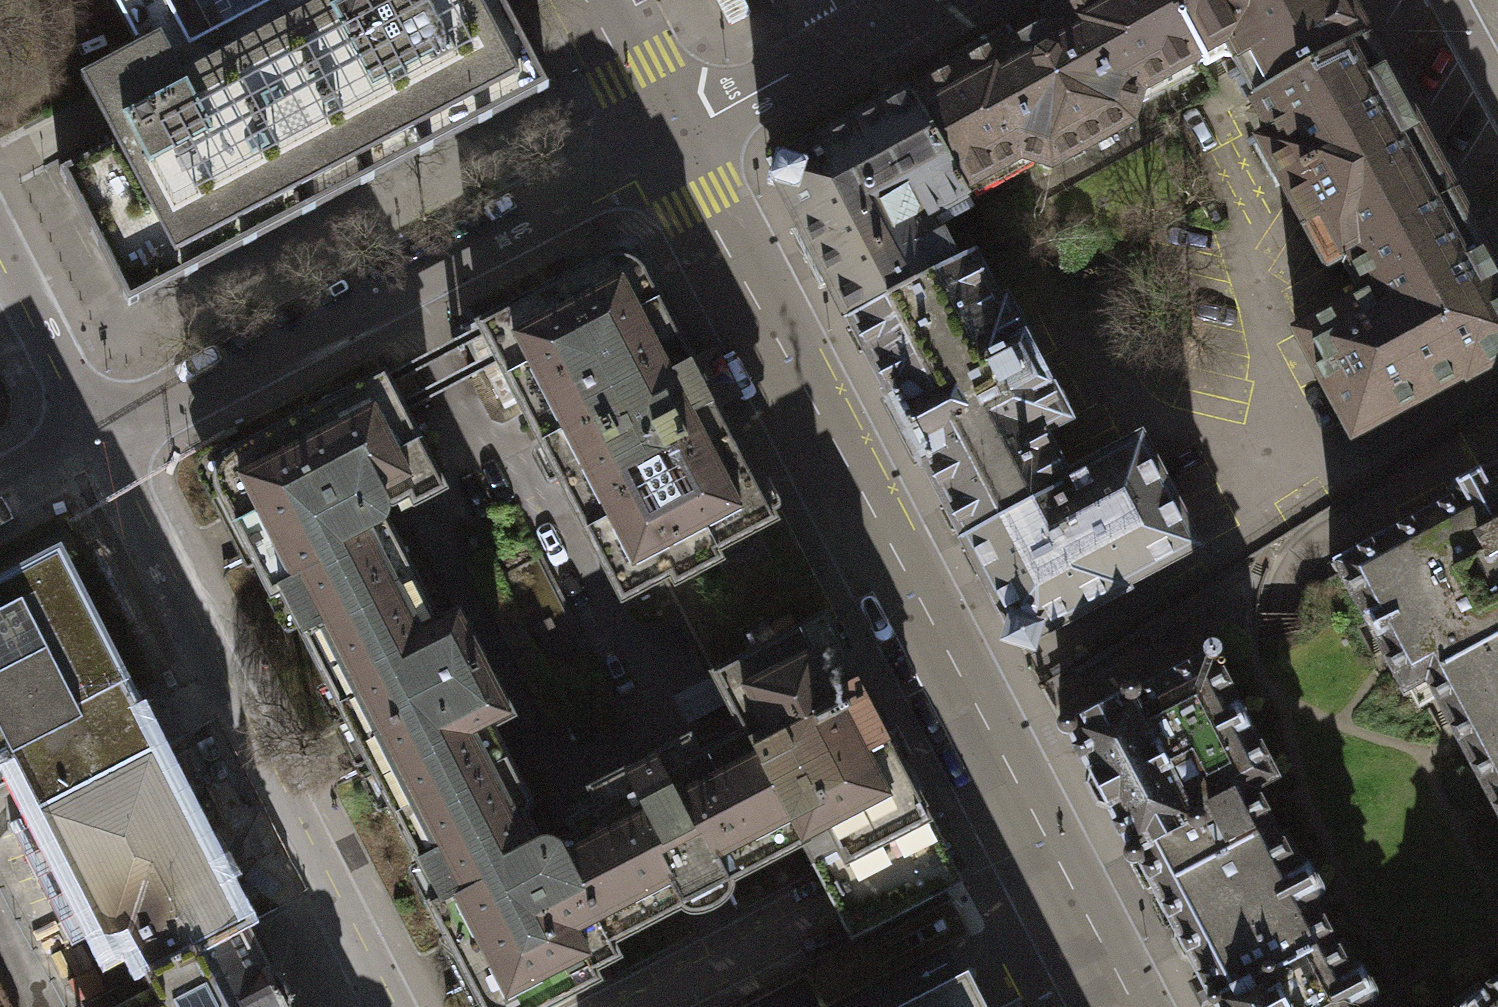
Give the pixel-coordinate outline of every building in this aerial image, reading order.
[(110,2),(133,46),(84,78),(114,137),(65,174),(127,302),(549,87),(503,0),(113,0),(110,2)] [(1197,59),(1165,0),(1077,0),(1053,13),(1053,22),(1003,48),(999,42),(911,94),(963,190),(1016,158),(1049,168),(1131,123),(1139,90),(1197,59)] [(1253,97),(1363,38),(1342,0),(1165,0),(1197,59),(1224,44),(1253,97)] [(1325,262),(1343,253),(1448,195),(1377,64),(1363,38),(1253,97),(1272,134),(1259,141),(1325,262)] [(850,320),(955,265),(932,219),(968,201),(963,190),(911,94),(794,159),(776,154),(766,187),(783,192),(850,320)] [(1448,195),(1343,253),(1365,293),(1295,332),(1352,435),(1497,355),(1497,286),(1448,195)] [(768,519),(627,248),(466,329),(615,601),(768,519)] [(850,320),(964,538),(1067,484),(1065,481),(1041,433),(1066,420),(1005,305),(998,308),(971,258),(955,265),(850,320)] [(270,587),(290,629),(404,573),(378,524),(382,506),(402,497),(409,507),(436,493),(375,374),(213,455),(211,495),(263,594),(270,587)] [(1140,441),(1065,481),(1067,484),(964,538),(1010,626),(1006,640),(1032,648),(1035,635),(1149,577),(1146,572),(1195,547),(1140,441)] [(1488,796),(1497,791),(1497,469),(1462,490),(1330,560),(1402,689),(1423,676),(1488,796)] [(678,621),(691,645),(801,587),(768,519),(615,601),(623,614),(642,627),(665,629),(678,621)] [(485,552),(463,563),(547,727),(568,717),(485,552)] [(20,774),(136,714),(53,558),(0,585),(0,752),(3,750),(20,774)] [(290,629),(388,815),(498,758),(483,726),(505,715),(450,606),(426,618),(404,573),(290,629)] [(939,851),(801,587),(691,645),(736,732),(795,843),(828,907),(844,938),(955,880),(939,851)] [(1248,793),(1273,781),(1205,648),(1061,726),(1211,1006),(1359,1006),(1248,793)] [(244,923),(136,714),(20,774),(38,809),(29,814),(100,950),(124,938),(143,975),(244,923)] [(721,879),(795,843),(736,732),(689,756),(681,740),(581,791),(590,807),(543,831),(600,943),(671,905),(682,910),(696,909),(709,904),(723,891),(721,879)] [(600,943),(543,831),(529,837),(517,816),(520,797),(498,758),(388,815),(432,899),(421,902),(473,1005),(475,1006),(528,1006),(589,978),(585,969),(607,956),(600,943)] [(1488,796),(1497,815),(1497,791),(1488,796)] [(244,923),(143,975),(147,992),(119,1006),(286,1006),(290,997),(276,972),(268,971),(244,923)] [(968,972),(899,1006),(986,1006),(968,972)] [(1495,976),(1449,1006),(1497,1006),(1497,976),(1495,976)]
